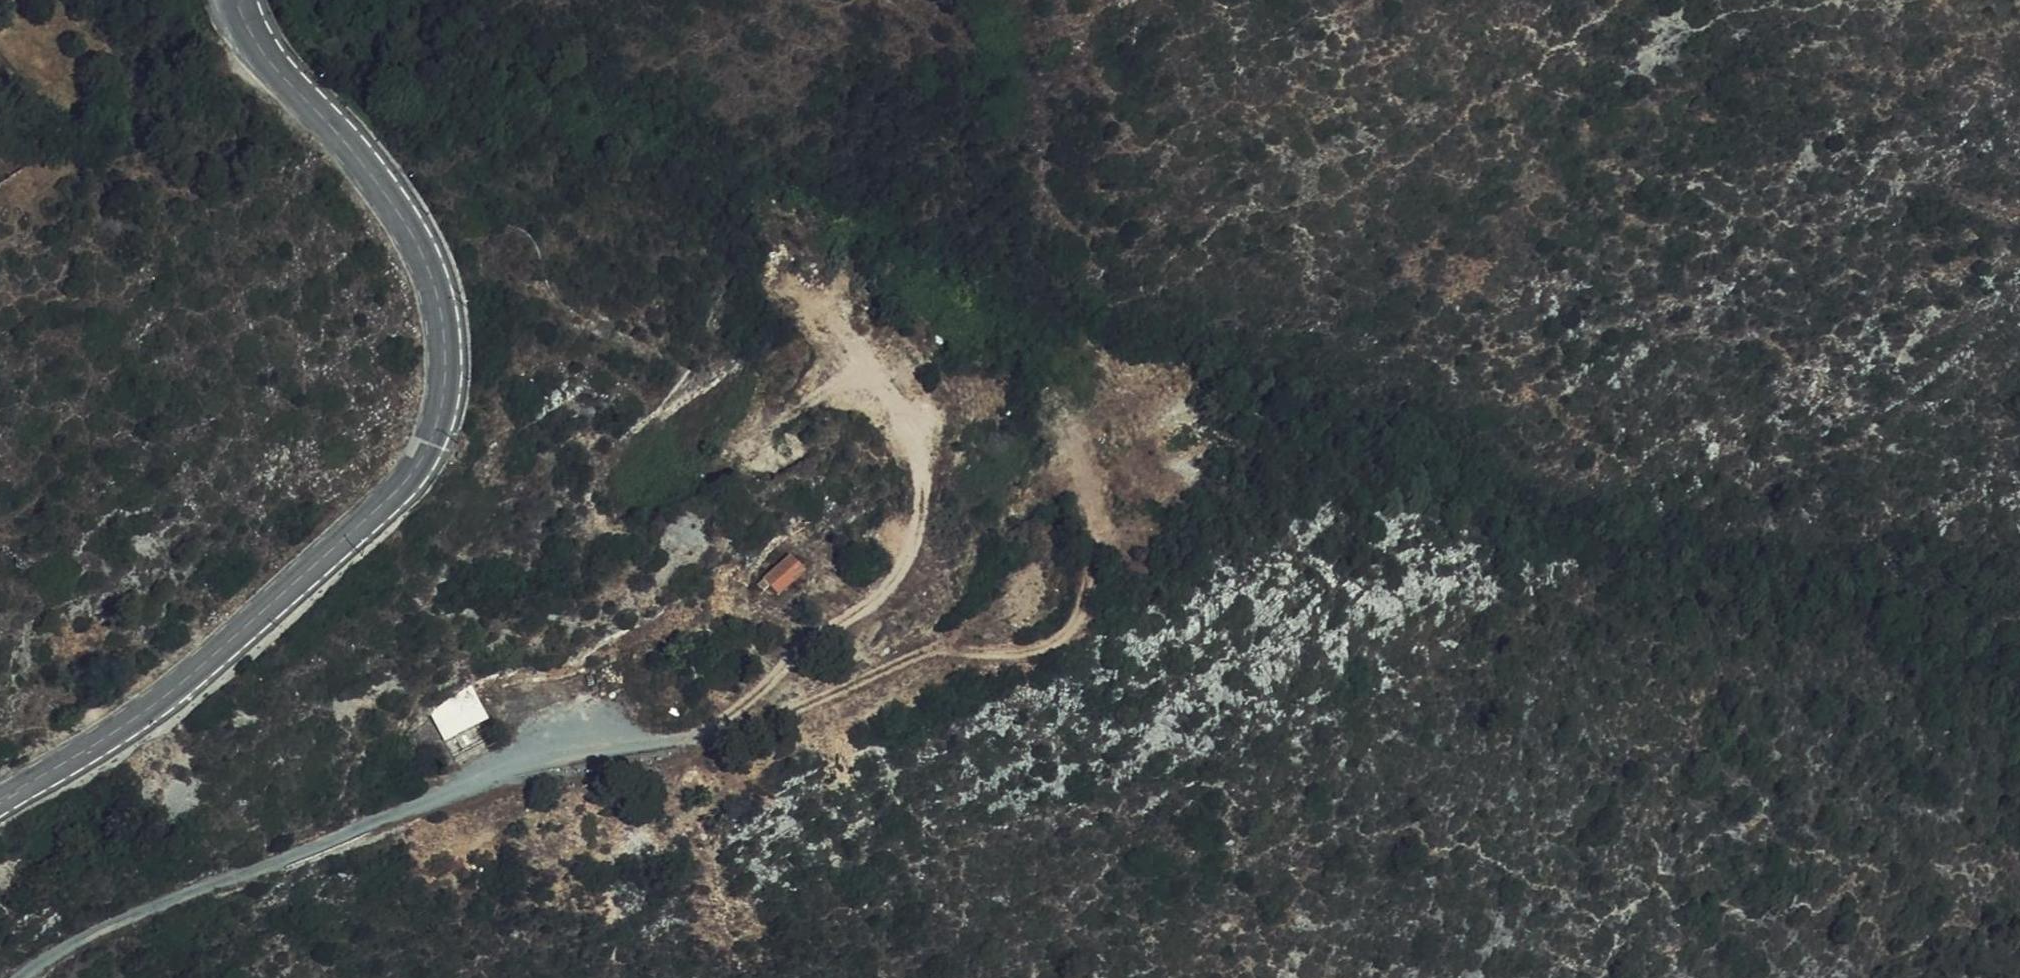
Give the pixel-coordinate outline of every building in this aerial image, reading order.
[(776,593),(800,566),(784,551),(753,584),(761,592),(767,585),(776,593)] [(431,707),(447,738),(491,716),(475,685),(431,707)]
